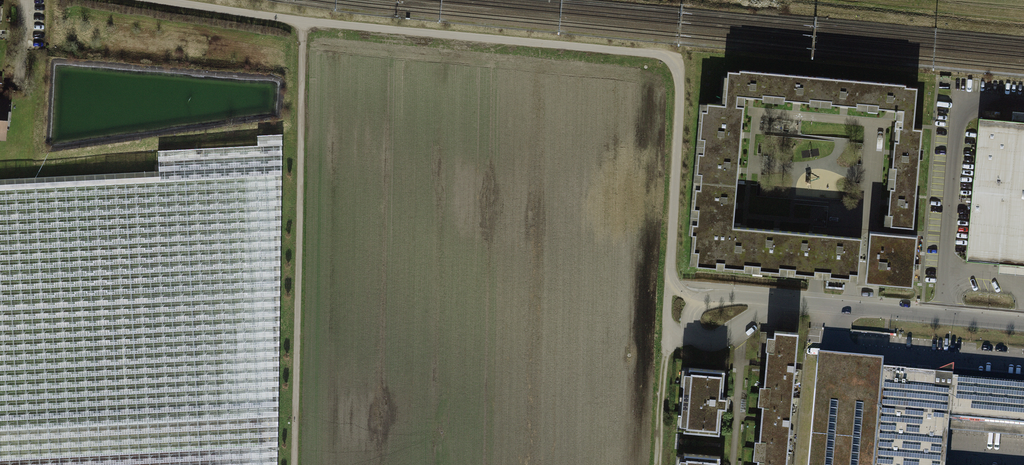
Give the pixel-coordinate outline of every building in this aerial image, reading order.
[(738,71),(727,70),(724,103),(706,102),(706,110),(701,109),(698,137),(703,137),(702,152),(697,152),(695,172),(700,173),(699,188),(694,187),(692,207),(697,208),(696,223),(691,223),(690,234),(694,234),(693,251),(697,251),(695,266),(714,267),(714,259),(724,260),(723,266),(743,267),(744,262),(760,263),(759,269),(778,271),(778,265),(795,266),(795,272),(813,273),(813,268),(831,270),(831,274),(848,276),(848,271),(857,272),(860,238),(732,227),(743,105),(735,105),(736,93),(761,96),(762,93),(785,95),(785,98),(809,100),(809,96),(832,98),(832,102),(856,104),(856,101),(880,103),(879,106),(905,108),(904,126),(900,126),(899,140),(895,140),(893,167),(896,167),(895,187),(891,187),(888,215),(892,215),(891,226),(915,228),(923,128),(915,127),(918,86),(906,85),(907,83),(738,68),(738,71)] [(6,140),(9,98),(0,97),(0,140),(6,140)] [(1010,122),(1023,123),(1023,112),(1011,110),(1010,122)] [(978,119),(965,260),(998,263),(1023,265),(1023,123),(1010,122),(978,119)] [(0,175),(0,464),(274,464),(279,133),(253,132),(253,141),(152,145),(152,166),(0,175)] [(918,235),(870,231),(866,283),(913,287),(918,235)] [(998,263),(997,273),(1023,275),(1023,265),(998,263)] [(775,332),(774,338),(767,337),(763,387),(759,386),(757,406),(761,406),(758,441),(754,441),(752,461),(756,461),(756,464),(787,464),(798,334),(775,332)] [(886,372),(886,365),(817,359),(808,464),(945,464),(947,436),(1023,443),(1023,383),(886,372)] [(724,371),(682,368),(678,433),(719,436),(724,371)] [(681,452),(680,464),(719,464),(720,456),(681,452)]
